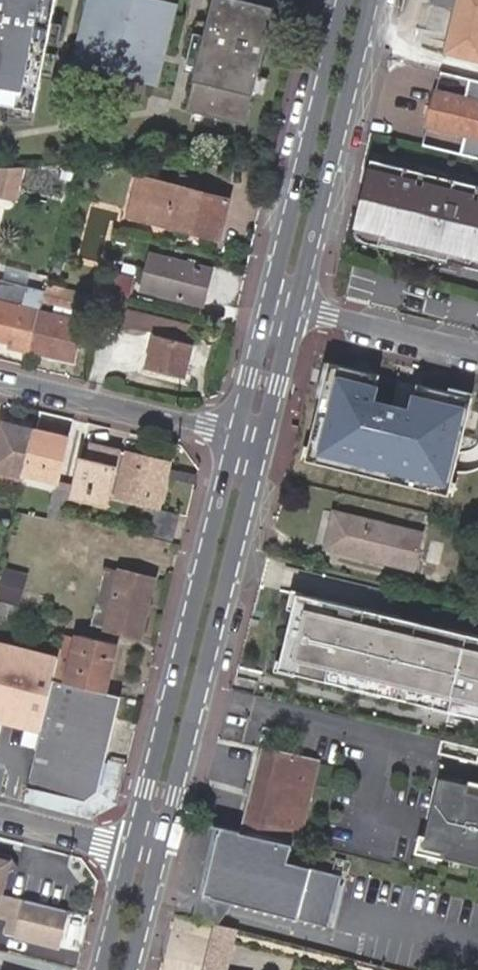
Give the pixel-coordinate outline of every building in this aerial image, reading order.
[(38,113),(61,0),(0,0),(0,106),(38,113)] [(83,67),(156,83),(174,4),(153,0),(97,0),(83,67)] [(221,0),(219,0),(187,116),(248,130),(278,16),(221,0)] [(448,54),(477,61),(477,0),(461,0),(448,54)] [(469,80),(465,100),(438,93),(430,127),(463,136),(463,137),(458,156),(465,157),(477,160),(477,82),(469,80)] [(360,154),(340,234),(473,268),(477,249),(477,184),(360,154)] [(26,169),(0,167),(0,198),(23,200),(26,169)] [(141,178),(131,217),(221,241),(231,202),(199,194),(184,189),(141,178)] [(184,189),(199,194),(202,182),(187,178),(184,189)] [(145,291),(205,307),(212,275),(153,260),(145,291)] [(136,282),(111,276),(109,287),(106,297),(130,303),(136,282)] [(91,296),(48,286),(44,303),(101,317),(106,297),(109,287),(94,283),(91,296)] [(42,311),(38,310),(43,293),(15,286),(13,297),(9,313),(0,311),(0,340),(16,344),(15,348),(33,352),(42,311)] [(13,297),(0,293),(0,311),(9,313),(13,297)] [(130,303),(106,297),(101,321),(157,334),(149,371),(185,380),(193,346),(187,344),(194,318),(130,303)] [(32,353),(32,354),(76,365),(85,326),(49,317),(51,309),(44,307),(42,311),(33,352),(32,353)] [(369,372),(318,359),(293,456),(438,492),(463,392),(405,378),(399,404),(363,395),(369,372)] [(26,475),(26,474),(26,473),(36,431),(4,424),(0,442),(0,472),(25,478),(26,475)] [(26,474),(58,482),(69,439),(36,431),(26,473),(26,474)] [(106,449),(85,443),(74,486),(115,497),(159,508),(166,479),(169,470),(170,465),(112,450),(110,456),(105,455),(106,449)] [(195,487),(197,477),(169,470),(166,479),(195,487)] [(22,489),(23,486),(25,478),(0,472),(0,484),(22,489)] [(71,498),(74,486),(58,482),(26,474),(26,475),(25,478),(23,486),(53,494),(71,498)] [(74,486),(71,498),(112,509),(115,497),(74,486)] [(64,524),(66,516),(71,498),(53,494),(46,520),(64,524)] [(152,538),(171,544),(179,516),(159,510),(152,538)] [(426,535),(339,514),(331,549),(416,569),(417,570),(426,535)] [(122,577),(110,629),(139,637),(155,578),(106,566),(105,573),(122,577)] [(0,578),(0,634),(4,635),(18,575),(1,571),(0,577),(0,578)] [(90,624),(110,629),(122,577),(105,573),(90,624)] [(291,595),(272,674),(477,723),(477,640),(291,595)] [(67,682),(95,690),(106,692),(118,642),(79,633),(67,682)] [(39,733),(52,682),(58,658),(0,643),(0,723),(39,733)] [(39,733),(26,785),(86,799),(96,795),(121,696),(106,692),(95,690),(67,682),(66,682),(52,682),(39,733)] [(263,752),(244,834),(294,846),(300,848),(320,766),(263,752)] [(438,783),(421,852),(439,856),(438,861),(477,871),(477,793),(438,783)] [(101,803),(71,797),(68,814),(98,820),(101,803)] [(244,834),(217,828),(214,840),(220,841),(207,899),(332,930),(344,879),(290,866),(294,846),(244,834)] [(220,841),(214,840),(194,923),(211,922),(220,924),(236,907),(207,899),(220,841)] [(439,856),(421,852),(420,856),(438,861),(439,856)] [(17,868),(10,858),(0,855),(0,897),(1,897),(7,876),(17,868)] [(57,948),(65,913),(11,899),(9,899),(8,899),(5,912),(11,914),(6,935),(57,948)] [(211,922),(201,969),(231,969),(240,929),(220,924),(211,922)]
